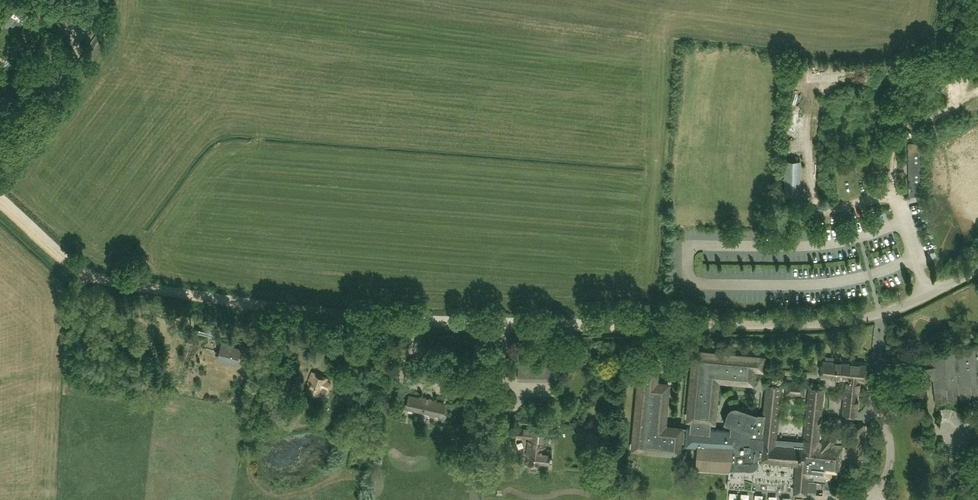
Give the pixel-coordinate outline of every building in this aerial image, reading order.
[(17,3),(11,11),(12,11),(13,12),(21,18),(27,10),(17,3)] [(71,21),(77,12),(72,8),(65,17),(71,21)] [(52,50),(44,43),(39,48),(47,55),(52,50)] [(24,101),(32,91),(22,84),(15,94),(24,101)] [(18,109),(14,106),(11,106),(5,114),(5,117),(9,120),(12,120),(18,112),(18,109)] [(922,142),(907,142),(908,196),(923,196),(922,142)] [(785,194),(799,194),(799,160),(785,160),(785,194)] [(935,257),(933,251),(925,253),(927,259),(935,257)] [(221,330),(208,326),(206,335),(218,338),(221,330)] [(932,366),(935,401),(977,397),(977,343),(931,348),(932,366)] [(240,349),(222,344),(220,352),(222,352),(220,360),(237,364),(240,349)] [(687,428),(686,443),(686,445),(698,446),(697,466),(698,467),(729,469),(728,486),(751,488),(752,481),(788,484),(788,487),(790,487),(791,485),(795,485),(794,492),(806,493),(816,494),(817,483),(823,484),(823,489),(830,489),(831,478),(830,478),(831,470),(839,471),(842,446),(833,445),(833,443),(826,437),(822,441),(819,441),(823,388),(808,387),(803,446),(776,444),(781,385),(766,383),(763,417),(757,415),(757,414),(737,408),(734,407),(730,408),(727,409),(723,420),(731,423),(730,429),(710,427),(711,418),(713,418),(717,376),(752,380),(753,365),(762,366),(763,356),(695,349),(688,418),(690,418),(690,427),(687,427),(687,428)] [(860,380),(863,380),(865,364),(839,361),(840,357),(825,356),(825,360),(823,359),(821,375),(847,378),(843,413),(856,414),(860,380)] [(686,443),(687,428),(681,428),(681,427),(664,425),(668,384),(656,382),(657,369),(640,367),(633,448),(679,453),(680,442),(686,443)] [(327,379),(312,372),(309,381),(311,381),(307,390),(318,395),(318,394),(323,396),(326,388),(329,382),(326,381),(327,379)] [(805,383),(787,382),(786,394),(804,395),(805,383)] [(424,399),(410,396),(408,407),(442,415),(444,403),(430,400),(431,398),(425,397),(424,399)] [(957,429),(970,428),(968,412),(947,414),(948,426),(957,425),(957,429)] [(864,444),(865,424),(851,423),(849,460),(860,461),(862,444),(864,444)] [(530,429),(521,428),(512,427),(509,429),(508,434),(511,436),(529,438),(527,453),(530,453),(529,463),(540,465),(540,462),(550,464),(552,449),(545,448),(547,428),(530,427),(530,429)]
